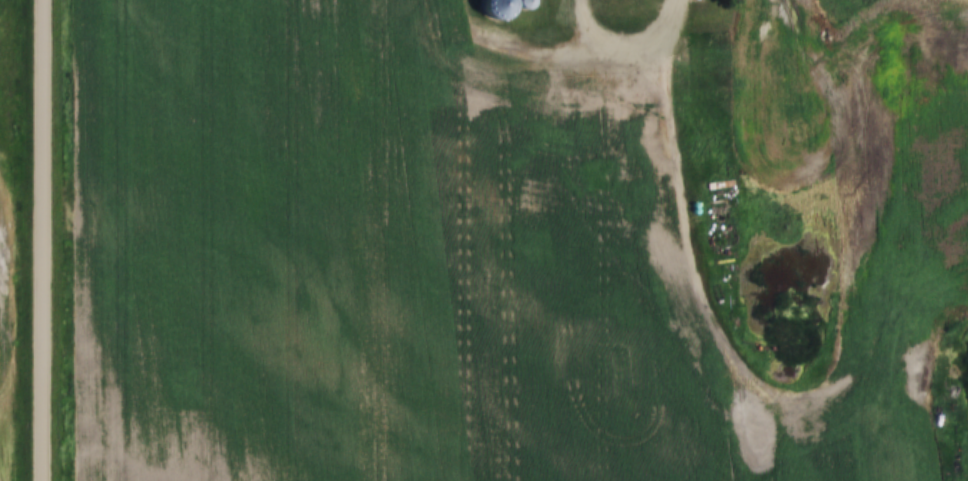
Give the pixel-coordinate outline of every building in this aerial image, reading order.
[(510,14),(507,0),(486,0),(490,18),(510,14)]
